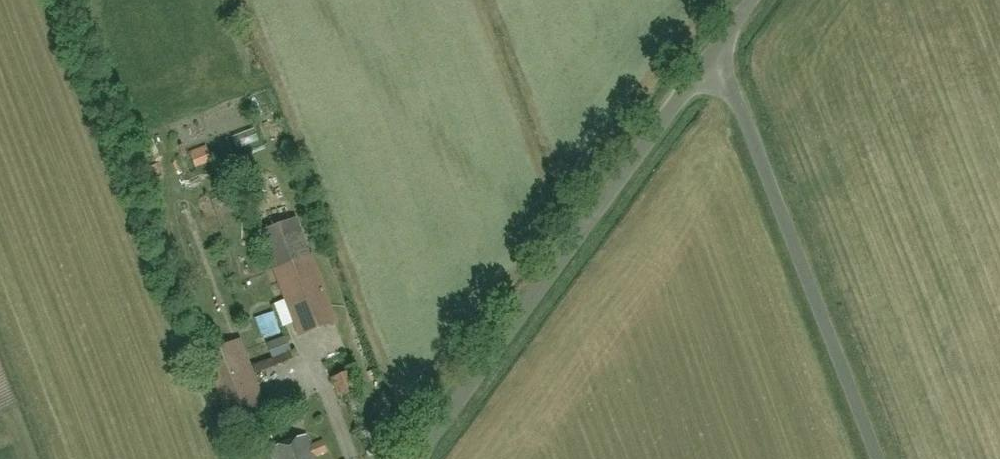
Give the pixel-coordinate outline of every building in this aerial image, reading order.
[(238,141),(245,155),(264,146),(257,133),(238,141)] [(310,257),(275,271),(300,336),(335,322),(310,257)] [(275,354),(292,350),(289,336),(272,340),(275,354)] [(205,352),(211,368),(233,426),(269,412),(241,339),(205,352)] [(269,450),(272,458),(315,458),(306,435),(269,450)]
